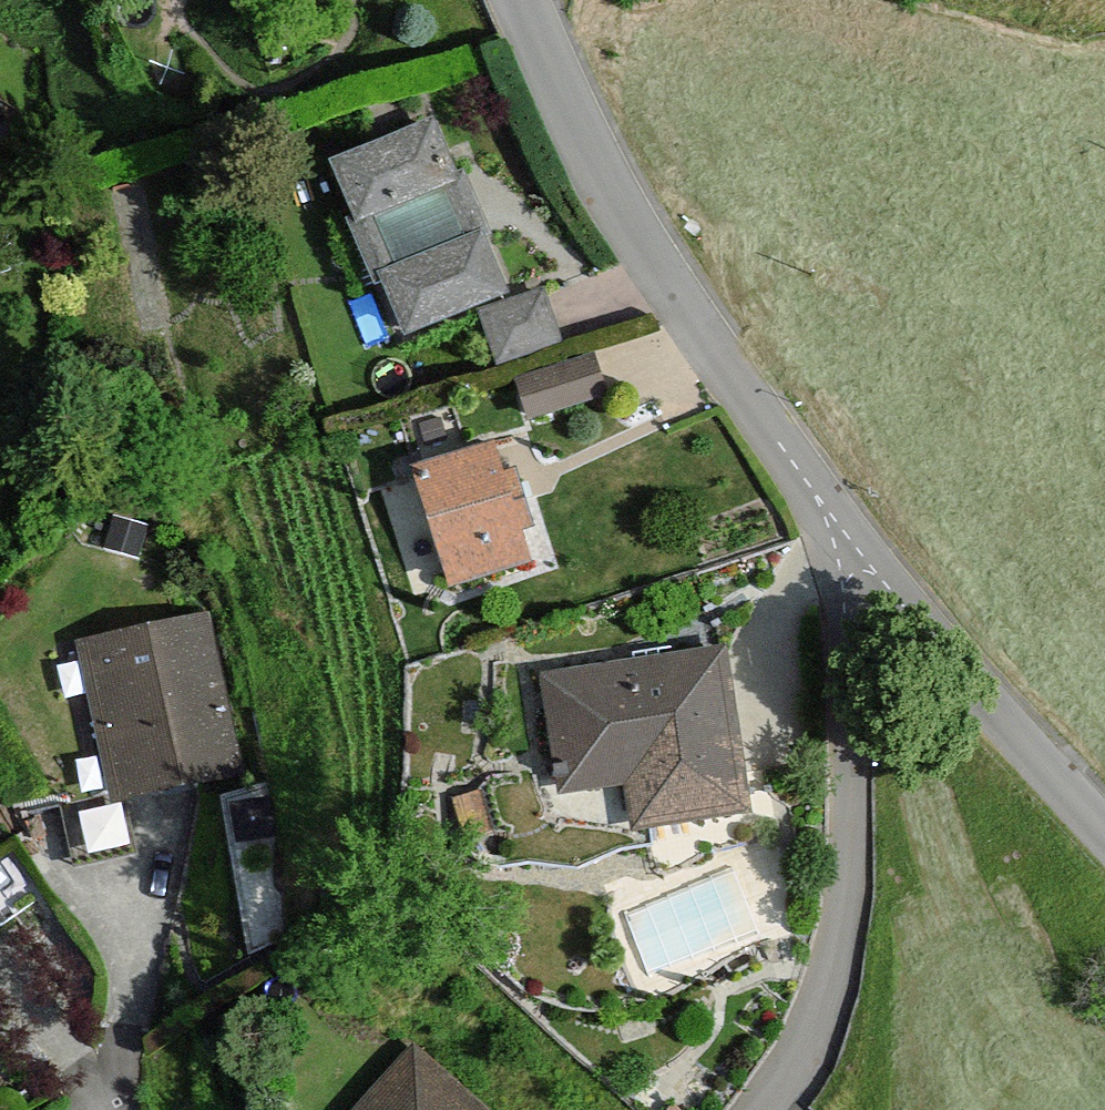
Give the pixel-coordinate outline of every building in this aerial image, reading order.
[(447,184),(424,129),(330,168),(352,220),(364,215),(389,276),(380,280),(402,331),(496,292),(472,235),(482,231),(460,178),(447,184)] [(552,343),(536,294),(475,314),(491,362),(552,343)] [(596,393),(585,361),(514,386),(525,418),(596,393)] [(495,478),(486,451),(411,474),(445,584),(517,561),(508,531),(527,525),(511,473),(495,478)] [(151,526),(112,514),(103,543),(142,554),(151,526)] [(193,621),(88,643),(120,794),(226,772),(193,621)] [(628,669),(539,681),(551,764),(544,766),(546,779),(628,767),(630,780),(637,779),(643,825),(739,811),(717,655),(654,664),(653,654),(627,657),(628,669)] [(38,895),(0,841),(0,921),(38,895)] [(410,1063),(368,1109),(462,1109),(410,1063)]
